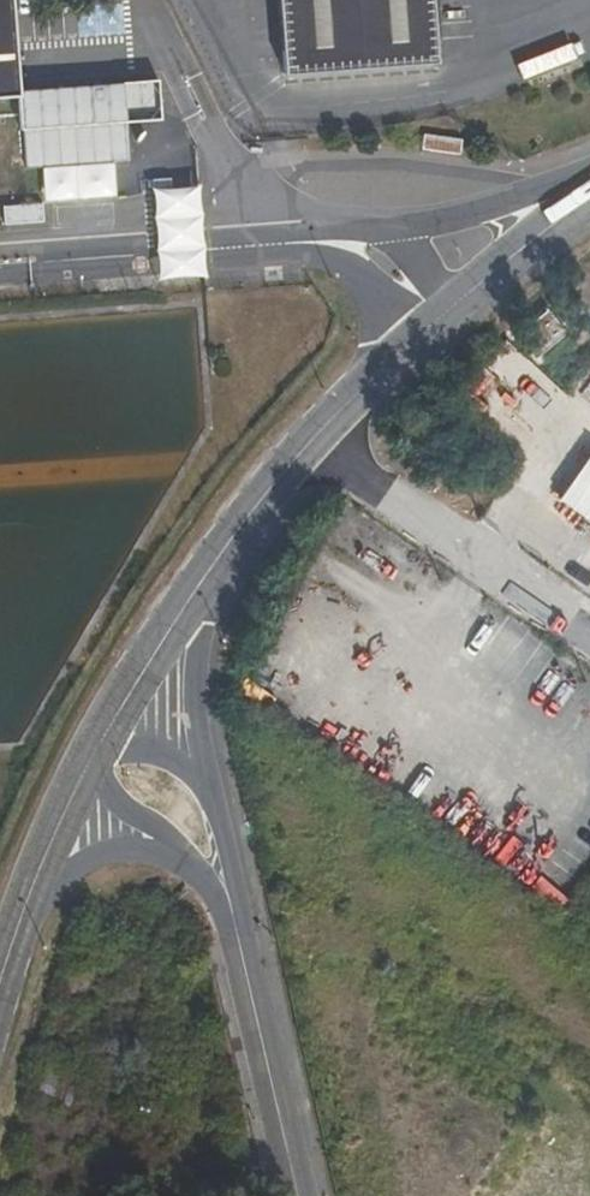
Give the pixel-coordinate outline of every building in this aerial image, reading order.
[(20,98),(20,92),(16,46),(13,0),(0,0),(0,99),(20,98)] [(284,76),(437,64),(433,0),(278,0),(284,76)] [(44,202),(116,196),(113,162),(128,161),(126,123),(161,120),(158,81),(20,92),(20,98),(22,130),(23,130),(26,168),(42,167),(44,202)] [(209,191),(162,196),(170,288),(218,284),(209,191)] [(565,499),(589,516),(589,461),(565,499)]
